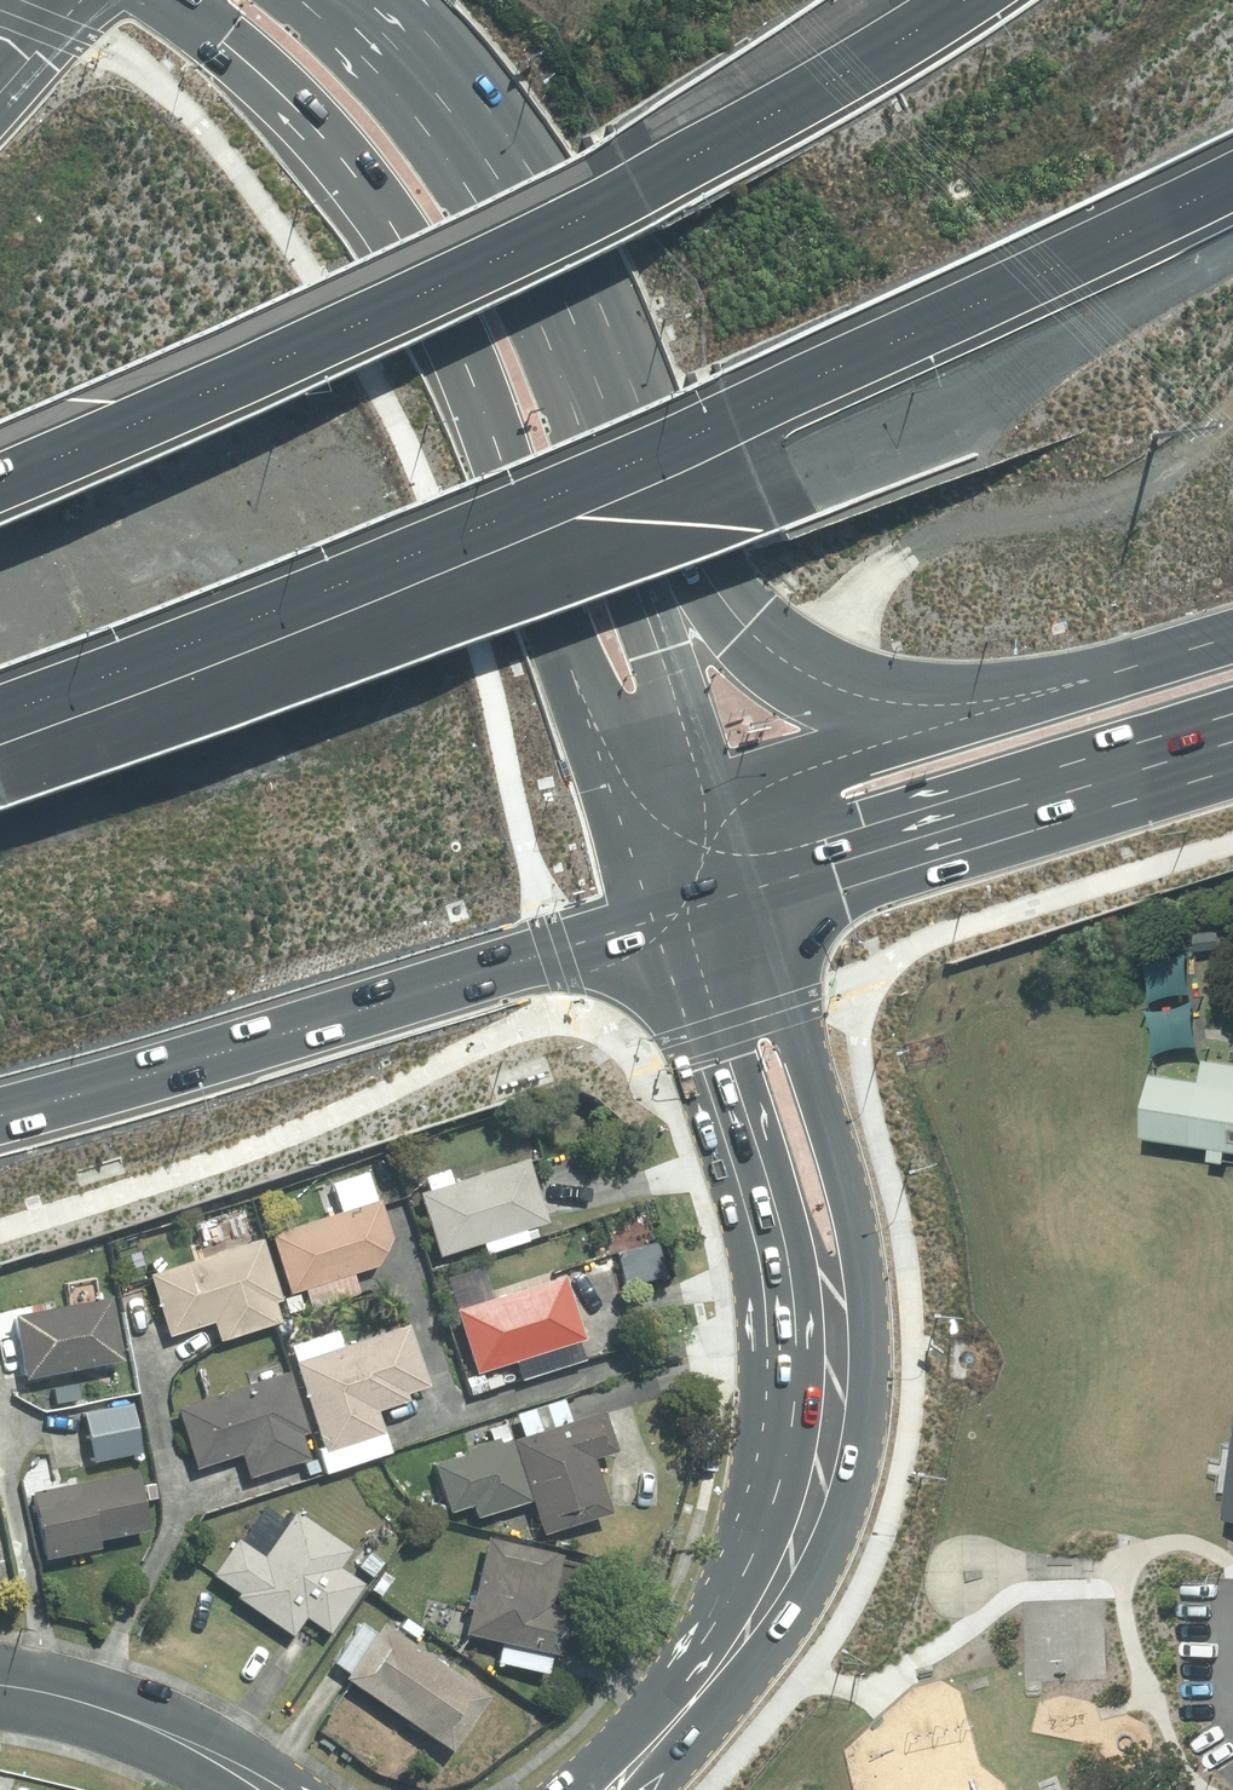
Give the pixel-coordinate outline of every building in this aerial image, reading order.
[(1148,997),(1144,1012),(1160,1002),(1176,997),(1193,998),(1188,981),(1186,966),(1188,951),(1176,958),(1165,961),(1149,963),(1140,961),(1146,978),(1148,997)] [(1152,1043),(1150,1061),(1166,1056),(1184,1051),(1201,1052),(1195,1033),(1193,1017),(1196,1002),(1177,1010),(1160,1013),(1144,1012),(1149,1026),(1152,1043)] [(1200,1082),(1146,1074),(1136,1142),(1209,1152),(1208,1163),(1222,1165),(1224,1155),(1232,1156),(1232,1069),(1203,1064),(1200,1082)] [(532,1154),(458,1177),(453,1162),(418,1173),(423,1187),(443,1254),(485,1241),(488,1252),(539,1237),(536,1226),(552,1221),(532,1154)] [(343,1207),(274,1231),(295,1292),(307,1288),(314,1310),(364,1293),(355,1268),(401,1252),(371,1165),(333,1178),(343,1207)] [(266,1235),(153,1271),(173,1334),(217,1320),(223,1339),(285,1319),(279,1300),(286,1298),(266,1235)] [(476,1397),(527,1380),(587,1359),(580,1339),(593,1335),(571,1271),(462,1308),(477,1352),(462,1357),(476,1397)] [(116,1293),(19,1311),(32,1376),(128,1357),(116,1293)] [(342,1326),(290,1343),(330,1468),(394,1448),(381,1411),(414,1400),(411,1393),(435,1385),(413,1319),(346,1341),(342,1326)] [(294,1368),(181,1405),(201,1466),(245,1452),(253,1476),(314,1456),(306,1433),(314,1430),(294,1368)] [(137,1401),(87,1410),(97,1459),(146,1450),(137,1401)] [(516,1436),(536,1500),(546,1531),(613,1510),(596,1457),(620,1449),(607,1408),(516,1436)] [(1219,1526),(1232,1528),(1232,1429),(1219,1526)] [(536,1500),(516,1436),(505,1440),(503,1434),(464,1446),(466,1452),(438,1460),(454,1510),(475,1503),(479,1517),(536,1500)] [(142,1467),(36,1488),(49,1556),(105,1545),(103,1537),(154,1527),(142,1467)] [(241,1536),(216,1572),(243,1590),(240,1595),(297,1633),(309,1615),(333,1631),(367,1581),(343,1565),(355,1547),(300,1509),(269,1555),(241,1536)] [(470,1631),(507,1639),(501,1666),(549,1677),(556,1651),(560,1652),(571,1603),(557,1599),(568,1551),(492,1533),(470,1631)] [(407,1615),(401,1626),(389,1618),(382,1628),(365,1617),(335,1665),(461,1745),(497,1687),(417,1636),(424,1626),(407,1615)]
